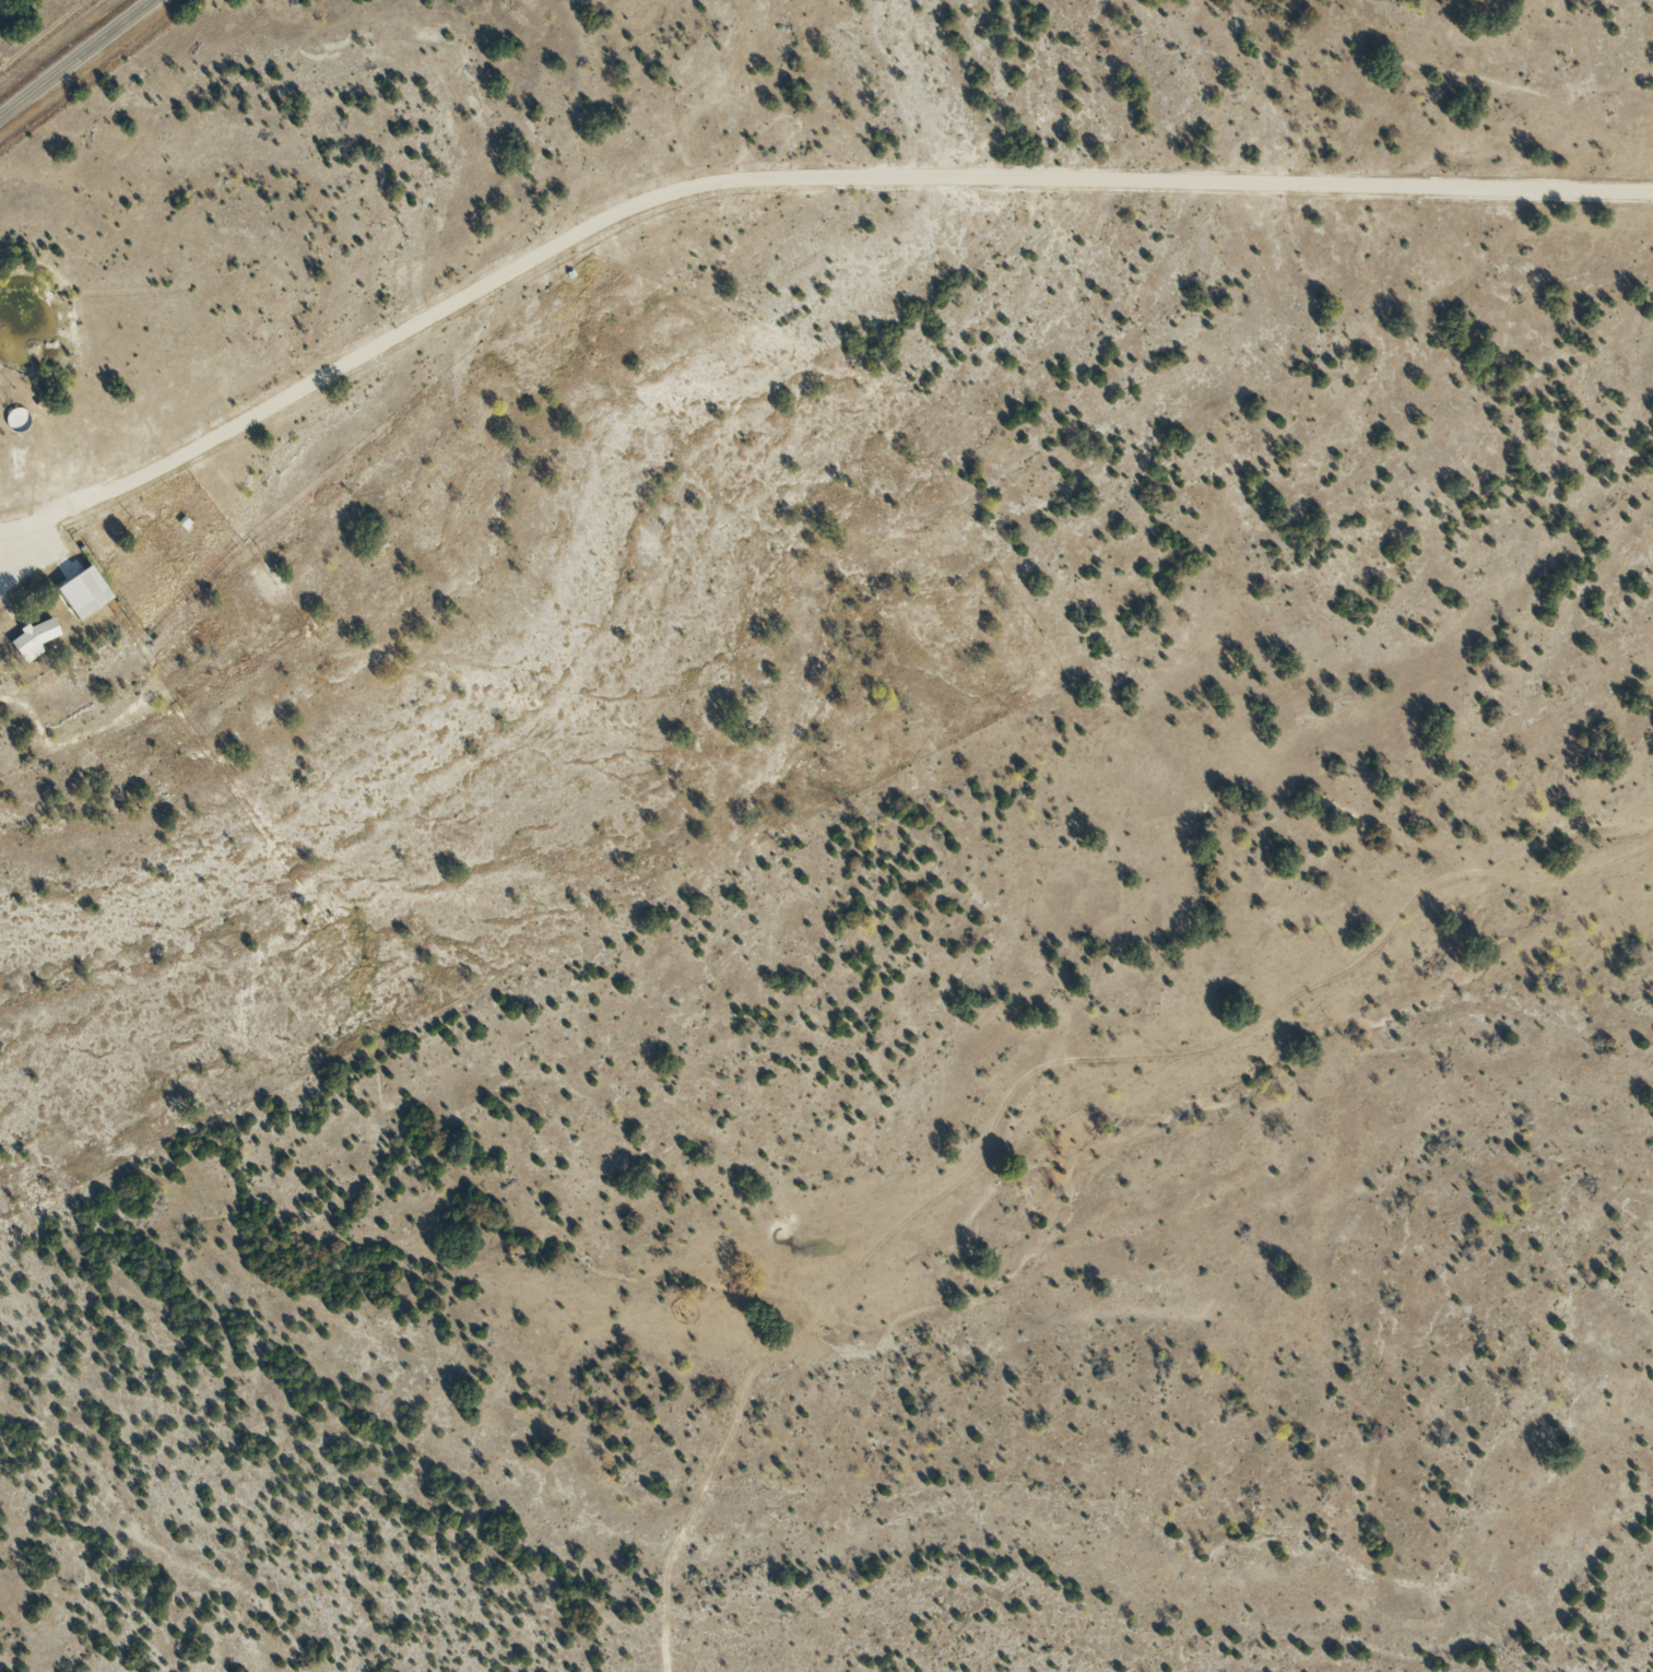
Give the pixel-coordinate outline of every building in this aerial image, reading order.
[(52,588),(76,621),(110,596),(86,564),(52,588)] [(57,635),(51,616),(19,627),(21,634),(10,638),(18,661),(41,653),(37,642),(57,635)]
